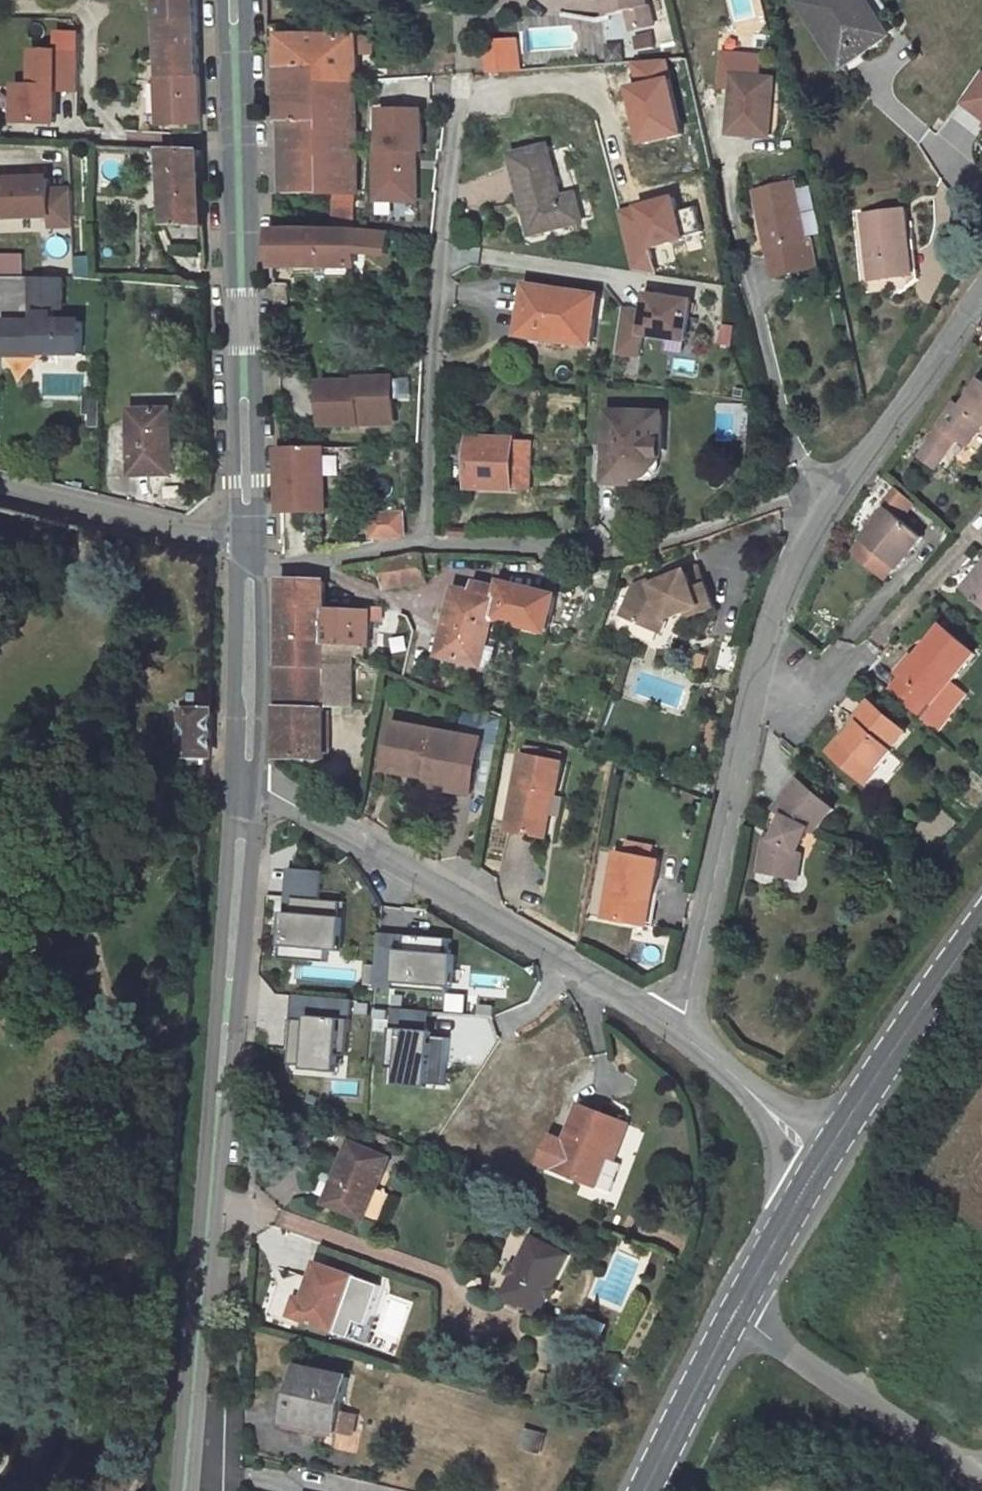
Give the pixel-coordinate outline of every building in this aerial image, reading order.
[(161,125),(201,123),(200,90),(197,0),(158,0),(161,125)] [(609,16),(628,11),(633,31),(657,25),(650,0),(605,0),(609,16)] [(863,0),(800,0),(798,2),(840,68),(887,38),(863,0)] [(376,18),(356,23),(357,28),(377,23),(376,18)] [(53,31),(53,54),(35,54),(35,87),(18,87),(17,122),(56,123),(56,90),(79,90),(79,31),(53,31)] [(654,35),(636,39),(638,52),(656,48),(654,35)] [(365,37),(285,37),(285,54),(284,70),(326,69),(326,82),(360,82),(360,54),(364,54),(365,37)] [(374,37),(365,37),(364,54),(375,55),(374,37)] [(518,39),(489,41),(490,57),(513,55),(515,71),(521,71),(518,39)] [(490,57),(487,57),(489,73),(515,71),(513,55),(490,57)] [(326,69),(284,70),(284,100),(284,123),(325,123),(326,193),(335,193),(360,193),(360,82),(326,82),(326,69)] [(981,121),(981,76),(980,75),(959,104),(981,121)] [(776,80),(735,76),(729,133),(770,137),(776,80)] [(426,202),(426,106),(381,105),(381,215),(397,215),(397,202),(426,202)] [(325,123),(284,123),(284,160),(283,193),(326,193),(325,123)] [(549,147),(513,155),(533,234),(584,222),(577,195),(562,198),(549,147)] [(201,151),(164,150),(166,224),(174,248),(205,249),(203,194),(201,151)] [(74,226),(73,191),(52,192),(51,180),(0,181),(1,218),(51,217),(51,227),(74,226)] [(794,183),(755,192),(773,277),(818,268),(812,239),(806,241),(794,183)] [(360,193),(335,193),(333,230),(358,230),(360,193)] [(906,211),(863,215),(871,279),(907,275),(903,241),(910,240),(906,211)] [(282,230),(274,229),(275,268),(323,268),(323,229),(282,230)] [(333,230),(323,229),(323,268),(327,268),(327,276),(338,276),(338,267),(355,267),(356,252),(389,255),(391,233),(358,230),(333,230)] [(910,240),(903,241),(907,275),(909,287),(920,279),(916,239),(910,240)] [(77,256),(77,276),(96,276),(96,256),(77,256)] [(355,267),(338,267),(338,276),(354,276),(355,267)] [(37,346),(36,354),(83,355),(83,322),(54,322),(55,309),(63,309),(64,279),(34,278),(33,321),(2,321),(2,355),(22,355),(22,345),(37,346)] [(590,295),(527,285),(520,335),(543,338),(544,334),(565,337),(564,341),(592,346),(596,318),(587,316),(590,295)] [(618,354),(644,358),(648,334),(696,341),(703,297),(651,289),(648,309),(625,306),(618,354)] [(599,296),(590,295),(587,316),(596,318),(599,296)] [(287,303),(275,303),(276,312),(287,312),(287,303)] [(287,312),(276,312),(276,323),(287,323),(287,312)] [(735,327),(725,325),(722,344),(732,346),(735,327)] [(565,337),(544,334),(543,338),(542,344),(563,347),(564,341),(565,337)] [(698,372),(699,360),(677,358),(676,371),(698,372)] [(358,382),(323,383),(325,426),(361,425),(360,413),(396,412),(395,378),(358,379),(358,382)] [(963,407),(958,403),(929,444),(945,455),(956,439),(969,448),(981,429),(981,380),(963,407)] [(102,416),(103,397),(88,396),(88,415),(102,416)] [(174,410),(132,410),(133,476),(175,475),(174,410)] [(396,412),(360,413),(361,425),(396,424),(396,412)] [(662,458),(663,415),(611,413),(610,452),(610,461),(609,482),(632,483),(633,476),(641,477),(647,476),(651,473),(654,470),(656,458),(662,458)] [(515,439),(471,438),(470,487),(514,489),(515,439)] [(533,440),(515,439),(514,489),(532,490),(533,440)] [(945,455),(929,444),(920,456),(936,467),(945,455)] [(325,446),(279,448),(281,512),(327,510),(325,446)] [(610,452),(599,452),(598,461),(610,461),(610,452)] [(889,510),(854,552),(884,577),(894,566),(897,569),(924,537),(903,519),(915,504),(897,488),(884,506),(889,510)] [(404,513),(371,516),(372,538),(406,536),(404,513)] [(422,554),(383,561),(388,588),(427,582),(422,554)] [(635,587),(622,615),(645,625),(650,616),(663,611),(667,620),(689,612),(691,618),(715,609),(698,568),(666,581),(655,585),(653,580),(635,587)] [(964,589),(981,605),(981,568),(964,589)] [(664,576),(653,580),(655,585),(666,581),(664,576)] [(326,580),(283,579),(283,628),(282,666),(325,667),(325,643),(325,610),(326,610),(326,580)] [(474,592),(457,588),(447,629),(445,635),(440,656),(459,660),(484,666),(495,618),(505,621),(548,632),(557,596),(502,583),(501,589),(498,599),(474,592)] [(501,589),(476,583),(474,592),(498,599),(501,589)] [(326,610),(325,610),(325,643),(354,645),(354,646),(366,647),(370,647),(371,621),(383,621),(383,607),(370,607),(370,612),(326,610)] [(650,616),(645,625),(661,632),(667,620),(663,611),(650,616)] [(484,666),(459,660),(457,670),(491,678),(505,621),(495,618),(484,666)] [(901,675),(889,690),(918,715),(931,700),(934,704),(952,684),(977,654),(944,626),(917,657),(916,657),(921,661),(905,679),(901,675)] [(325,667),(282,666),(282,692),(282,731),(282,758),(326,759),(326,705),(354,706),(354,655),(354,646),(354,645),(325,643),(325,667)] [(366,647),(354,646),(354,655),(366,660),(366,647)] [(917,657),(914,654),(898,672),(901,675),(905,679),(921,661),(916,657),(917,657)] [(398,677),(389,676),(387,686),(397,688),(398,677)] [(965,695),(952,684),(934,704),(931,700),(918,715),(917,716),(934,731),(965,695)] [(905,732),(872,703),(854,724),(858,728),(847,741),(842,738),(830,752),(865,783),(892,751),(890,749),(905,732)] [(212,712),(186,712),(186,755),(188,755),(188,759),(211,759),(211,755),(212,712)] [(484,740),(396,724),(388,770),(431,778),(432,773),(477,781),(484,740)] [(854,724),(842,738),(847,741),(858,728),(854,724)] [(563,752),(527,745),(525,755),(560,762),(563,752)] [(525,755),(523,754),(508,830),(541,837),(547,803),(546,802),(547,793),(555,795),(557,795),(563,762),(560,762),(525,755)] [(477,781),(432,773),(431,778),(430,786),(474,794),(477,781)] [(834,809),(802,780),(777,809),(786,817),(775,840),(767,839),(761,871),(798,879),(803,855),(799,853),(811,830),(814,831),(834,809)] [(555,795),(547,793),(546,802),(547,803),(541,837),(546,838),(555,795)] [(652,849),(628,844),(627,854),(650,859),(652,849)] [(627,854),(618,853),(605,918),(643,925),(649,893),(654,894),(660,861),(650,859),(627,854)] [(329,963),(332,927),(342,928),(344,903),(323,901),(325,872),(299,870),(294,921),(286,920),(283,959),(329,963)] [(654,894),(649,893),(643,925),(653,927),(659,896),(654,894)] [(450,955),(446,955),(447,939),(378,935),(375,981),(448,985),(450,955)] [(306,978),(354,984),(356,963),(330,960),(329,969),(307,967),(306,978)] [(496,1019),(497,1004),(480,1003),(479,1018),(496,1019)] [(423,1031),(424,1012),(391,1010),(387,1083),(425,1086),(425,1083),(444,1084),(447,1040),(428,1038),(428,1031),(423,1031)] [(344,1054),(346,1020),(334,1019),(301,1017),(301,1021),(287,1020),(284,1064),(298,1065),(298,1069),(331,1071),(332,1053),(344,1054)] [(624,1122),(581,1106),(567,1143),(552,1137),(542,1163),(598,1186),(624,1122)] [(630,1125),(624,1122),(598,1186),(604,1189),(630,1125)] [(392,1158),(352,1141),(339,1171),(342,1173),(329,1204),(365,1220),(392,1158)] [(436,1173),(440,1164),(426,1158),(422,1166),(436,1173)] [(569,1256),(533,1237),(504,1294),(540,1313),(569,1256)] [(670,1258),(658,1253),(654,1261),(667,1267),(670,1258)] [(356,1277),(315,1262),(302,1299),(296,1297),(289,1316),(336,1333),(356,1277)] [(369,1344),(393,1354),(413,1304),(388,1294),(369,1344)] [(301,1367),(294,1365),(280,1429),(306,1435),(307,1427),(289,1423),(301,1367)] [(301,1367),(289,1423),(307,1427),(306,1435),(318,1437),(319,1430),(336,1434),(336,1433),(341,1413),(349,1378),(301,1367)] [(356,1416),(341,1413),(336,1433),(352,1437),(356,1416)] [(541,1433),(527,1429),(522,1448),(537,1452),(541,1433)]
